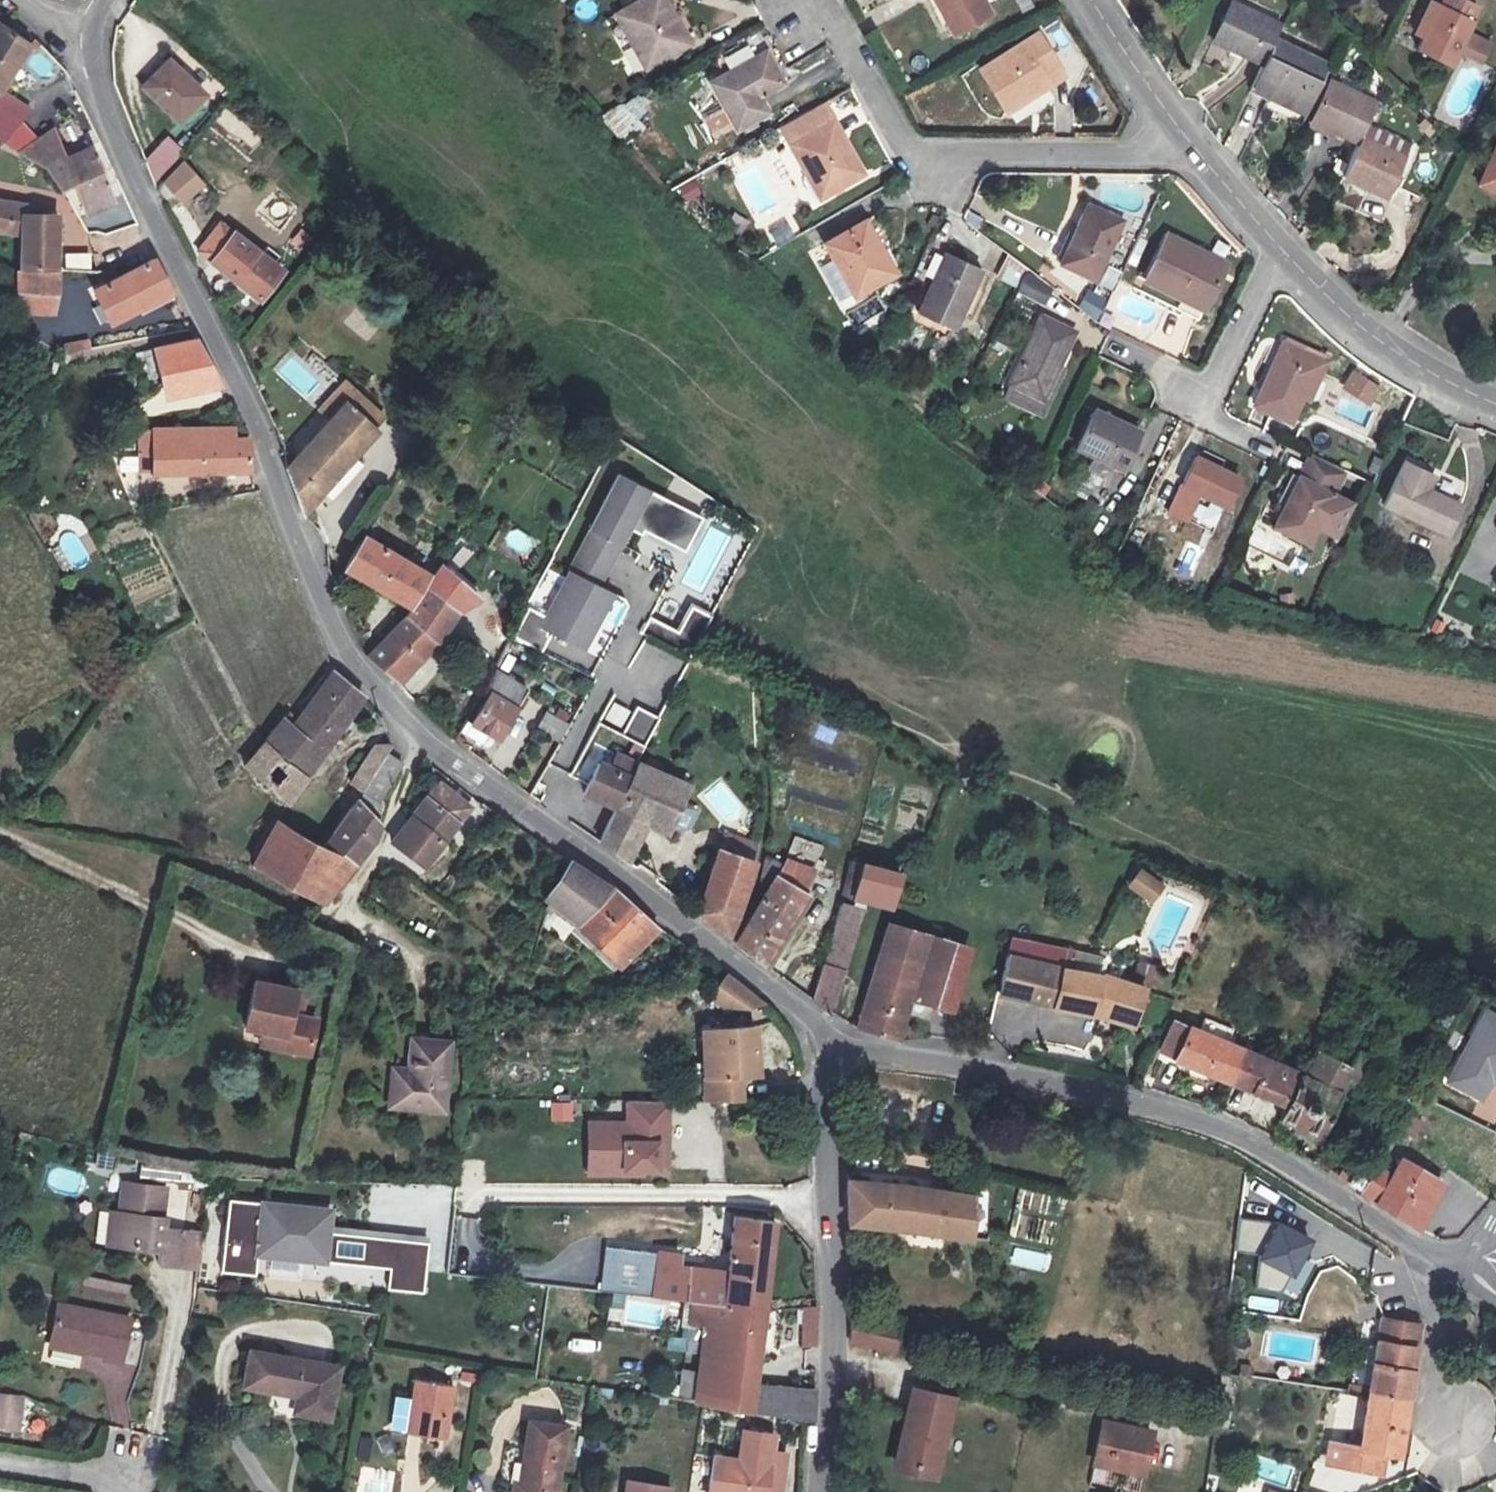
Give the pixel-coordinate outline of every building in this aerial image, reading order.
[(615,7),(644,61),(687,38),(667,0),(627,0),(615,7)] [(952,30),(990,10),(985,0),(936,0),(952,30)] [(1469,0),(1446,0),(1445,3),(1441,2),(1439,1),(1418,51),(1418,53),(1453,67),(1455,69),(1476,18),(1474,17),(1479,5),(1469,0)] [(1232,1),(1213,41),(1264,66),(1277,37),(1283,25),(1232,1)] [(0,24),(0,101),(3,94),(32,43),(0,24)] [(1055,66),(1036,35),(978,67),(1003,112),(1047,87),(1040,74),(1055,66)] [(1331,65),(1277,37),(1264,66),(1251,91),(1271,100),(1275,92),(1310,108),(1331,65)] [(780,77),(763,46),(708,75),(733,122),(765,105),(756,88),(780,77)] [(168,60),(143,87),(179,121),(204,95),(168,60)] [(1331,81),(1312,121),(1361,142),(1363,137),(1380,103),(1331,81)] [(3,94),(0,101),(0,140),(11,145),(16,139),(33,115),(3,94)] [(822,101),(788,119),(795,135),(789,139),(814,193),(861,171),(822,101)] [(16,139),(11,145),(47,165),(61,192),(74,188),(83,211),(88,223),(119,210),(115,199),(93,147),(63,157),(60,150),(58,144),(44,121),(23,143),(16,139)] [(140,164),(159,181),(184,152),(165,136),(140,164)] [(1361,142),(1344,178),(1386,199),(1406,159),(1363,137),(1361,142)] [(1483,181),(1495,187),(1495,153),(1483,181)] [(178,208),(205,187),(184,161),(157,182),(178,208)] [(691,179),(676,187),(685,204),(700,196),(691,179)] [(1122,216),(1086,199),(1059,258),(1094,275),(1122,216)] [(0,201),(0,231),(22,237),(21,269),(53,270),(55,271),(54,213),(23,213),(24,205),(0,201)] [(863,215),(823,237),(850,289),(891,267),(863,215)] [(220,222),(197,251),(256,302),(282,272),(271,263),(279,255),(267,246),(260,254),(226,227),(220,222)] [(1166,227),(1146,276),(1205,302),(1227,255),(1166,227)] [(287,240),(296,253),(311,242),(302,229),(287,240)] [(981,264),(944,247),(917,306),(953,322),(959,310),(969,315),(982,286),(973,282),(981,264)] [(90,268),(89,253),(62,255),(62,269),(90,268)] [(114,270),(102,270),(108,281),(94,289),(111,323),(172,294),(154,259),(118,277),(114,270)] [(53,270),(21,269),(20,293),(56,294),(55,271),(53,270)] [(1024,272),(1015,295),(1043,306),(1052,284),(1024,272)] [(56,294),(20,293),(19,312),(54,314),(56,294)] [(1079,327),(1043,311),(1010,379),(1046,396),(1079,327)] [(1327,356),(1283,336),(1255,399),(1290,415),(1301,392),(1311,370),(1319,373),(1327,356)] [(196,340),(153,348),(163,387),(216,379),(196,340)] [(88,341),(66,345),(67,354),(91,349),(88,341)] [(1309,396),(1319,373),(1311,370),(1301,392),(1309,396)] [(1340,397),(1335,407),(1355,416),(1360,405),(1340,397)] [(375,427),(346,403),(288,464),(308,508),(345,464),(375,427)] [(1097,407),(1078,446),(1124,467),(1142,427),(1097,407)] [(204,428),(140,429),(141,454),(152,453),(152,470),(250,471),(249,457),(246,438),(204,439),(204,428)] [(1227,502),(1241,473),(1199,451),(1197,450),(1181,479),(1227,502)] [(1325,457),(1311,451),(1301,471),(1315,478),(1325,457)] [(1406,456),(1385,499),(1448,529),(1462,498),(1431,484),(1437,471),(1406,456)] [(1314,540),(1348,467),(1325,457),(1315,478),(1301,471),(1277,523),(1314,540)] [(606,585),(635,527),(682,551),(700,515),(618,474),(540,629),(584,651),(615,589),(606,585)] [(512,526),(500,542),(525,560),(537,544),(512,526)] [(364,535),(345,568),(407,605),(426,573),(364,535)] [(449,549),(434,539),(424,556),(436,563),(440,564),(449,549)] [(440,564),(436,563),(429,582),(419,601),(412,610),(396,628),(368,657),(398,684),(421,662),(439,644),(444,633),(455,616),(479,598),(440,564)] [(542,575),(534,603),(548,607),(556,579),(542,575)] [(693,655),(709,614),(687,605),(677,630),(649,619),(642,635),(693,655)] [(604,656),(627,667),(643,632),(620,622),(604,656)] [(431,656),(404,682),(414,693),(441,667),(431,656)] [(343,682),(332,672),(295,719),(287,714),(282,721),(321,755),(361,698),(360,696),(343,682)] [(500,741),(526,697),(493,676),(485,693),(490,696),(473,725),(500,741)] [(622,726),(627,709),(609,704),(604,721),(622,726)] [(591,712),(578,706),(565,729),(577,736),(591,712)] [(621,737),(646,746),(657,715),(632,707),(621,737)] [(581,755),(602,719),(590,713),(577,736),(580,737),(572,750),(581,755)] [(281,719),(263,742),(304,780),(321,755),(282,721),(281,719)] [(577,736),(565,729),(557,744),(571,751),(572,750),(580,737),(577,736)] [(257,751),(243,767),(246,770),(286,806),(304,780),(263,742),(261,745),(257,751)] [(385,754),(390,745),(374,746),(349,787),(360,794),(385,754)] [(600,760),(584,793),(616,810),(638,765),(642,758),(631,753),(627,759),(614,753),(609,764),(600,760)] [(400,763),(385,754),(360,794),(375,804),(400,763)] [(684,788),(638,765),(616,810),(600,842),(629,862),(634,852),(631,836),(639,820),(665,833),(684,788)] [(467,809),(436,785),(409,820),(441,844),(467,809)] [(377,826),(354,805),(338,833),(325,850),(353,866),(370,844),(373,839),(376,831),(377,826)] [(441,844),(409,820),(389,846),(392,847),(422,869),(441,844)] [(325,850),(275,822),(252,867),(322,907),(353,866),(325,850)] [(723,834),(717,853),(754,864),(758,845),(723,834)] [(754,864),(717,853),(699,914),(725,935),(737,921),(744,895),(754,864)] [(901,874),(850,861),(844,883),(839,903),(852,907),(857,887),(895,897),(901,874)] [(782,866),(765,862),(761,885),(770,887),(738,945),(766,965),(809,894),(807,893),(811,873),(784,865),(782,866)] [(607,887),(571,863),(557,882),(544,902),(550,905),(577,925),(607,887)] [(1138,869),(1125,889),(1151,906),(1164,886),(1138,869)] [(610,884),(577,925),(625,971),(634,961),(622,949),(648,919),(610,884)] [(657,927),(648,919),(622,949),(634,961),(661,930),(657,927)] [(845,970),(857,929),(833,922),(822,962),(845,970)] [(954,945),(890,923),(859,1028),(885,1037),(897,1040),(910,999),(936,1007),(954,945)] [(1074,951),(1014,937),(1002,995),(1028,1001),(1057,1006),(1086,1012),(1104,1018),(1136,1030),(1147,990),(1097,974),(1069,970),(1074,951)] [(1069,970),(1097,974),(1102,957),(1074,951),(1069,970)] [(833,1012),(845,970),(822,963),(812,998),(833,1012)] [(726,975),(716,995),(731,1012),(762,1006),(726,975)] [(299,995),(256,987),(246,1031),(263,1035),(285,1040),(281,1055),(309,1062),(318,1025),(302,1022),(293,1020),(295,1013),(299,995)] [(1478,1009),(1446,1090),(1484,1104),(1490,1088),(1495,1090),(1495,1016),(1478,1009)] [(304,1014),(295,1013),(293,1020),(302,1022),(304,1014)] [(1177,1023),(1162,1056),(1228,1081),(1239,1049),(1227,1044),(1233,1028),(1207,1018),(1201,1032),(1177,1023)] [(751,1029),(707,1033),(708,1101),(740,1101),(740,1079),(759,1077),(751,1029)] [(263,1035),(260,1050),(281,1055),(285,1040),(263,1035)] [(443,1114),(451,1044),(416,1039),(412,1080),(393,1077),(389,1108),(443,1114)] [(1239,1049),(1228,1081),(1279,1104),(1294,1072),(1239,1049)] [(1304,1075),(1299,1074),(1278,1120),(1319,1136),(1342,1082),(1357,1088),(1371,1064),(1354,1054),(1347,1067),(1318,1051),(1304,1075)] [(548,1103),(550,1123),(571,1122),(570,1102),(548,1103)] [(1405,1110),(1395,1127),(1410,1136),(1421,1119),(1405,1110)] [(1366,1178),(1360,1191),(1391,1211),(1391,1213),(1403,1222),(1416,1230),(1445,1185),(1400,1156),(1391,1171),(1376,1162),(1366,1178)] [(1355,1171),(1348,1184),(1360,1191),(1366,1178),(1355,1171)] [(979,1237),(982,1233),(983,1196),(950,1193),(933,1192),(914,1186),(903,1184),(848,1181),(848,1200),(850,1224),(904,1229),(906,1227),(925,1229),(952,1233),(962,1236),(972,1237),(974,1236),(979,1237)] [(109,1218),(104,1251),(155,1258),(154,1270),(180,1273),(185,1234),(161,1231),(166,1191),(121,1185),(116,1218),(109,1218)] [(332,1207),(229,1199),(223,1272),(256,1275),(258,1255),(390,1266),(388,1290),(424,1293),(428,1242),(329,1233),(332,1207)] [(1260,1258),(1269,1225),(1240,1217),(1231,1250),(1260,1258)] [(662,1254),(656,1297),(709,1302),(765,1309),(773,1225),(721,1220),(719,1220),(714,1273),(682,1269),(683,1256),(662,1254)] [(1254,1288),(1295,1297),(1308,1236),(1268,1227),(1254,1288)] [(1044,1274),(1049,1257),(1013,1246),(1008,1263),(1044,1274)] [(83,1276),(79,1296),(128,1305),(132,1285),(83,1276)] [(754,1383),(765,1309),(709,1302),(700,1376),(754,1383)] [(137,1317),(63,1303),(55,1343),(104,1353),(103,1361),(127,1366),(137,1317)] [(817,1311),(804,1311),(805,1337),(816,1339),(817,1311)] [(895,1327),(851,1318),(850,1343),(894,1352),(895,1327)] [(1414,1345),(1376,1340),(1368,1396),(1406,1402),(1414,1345)] [(340,1366),(278,1354),(272,1387),(298,1392),(294,1412),(330,1419),(340,1366)] [(815,1423),(816,1394),(794,1389),(788,1388),(771,1389),(752,1389),(754,1383),(700,1376),(696,1405),(704,1407),(815,1423)] [(456,1388),(416,1382),(407,1435),(447,1441),(456,1388)] [(946,1479),(957,1392),(907,1386),(897,1473),(946,1479)] [(25,1395),(0,1392),(0,1431),(21,1433),(25,1395)] [(1406,1402),(1368,1396),(1362,1451),(1331,1448),(1329,1463),(1380,1469),(1381,1455),(1396,1456),(1406,1402)] [(1156,1460),(1162,1430),(1116,1419),(1109,1449),(1156,1460)] [(530,1425),(522,1487),(516,1486),(516,1491),(557,1491),(566,1431),(530,1425)] [(777,1437),(747,1430),(742,1462),(716,1457),(710,1491),(768,1491),(777,1437)] [(360,1435),(357,1456),(388,1461),(392,1440),(360,1435)] [(385,1490),(389,1473),(361,1467),(359,1476),(370,1479),(368,1486),(385,1490)] [(628,1483),(626,1491),(671,1491),(672,1489),(628,1483)]
